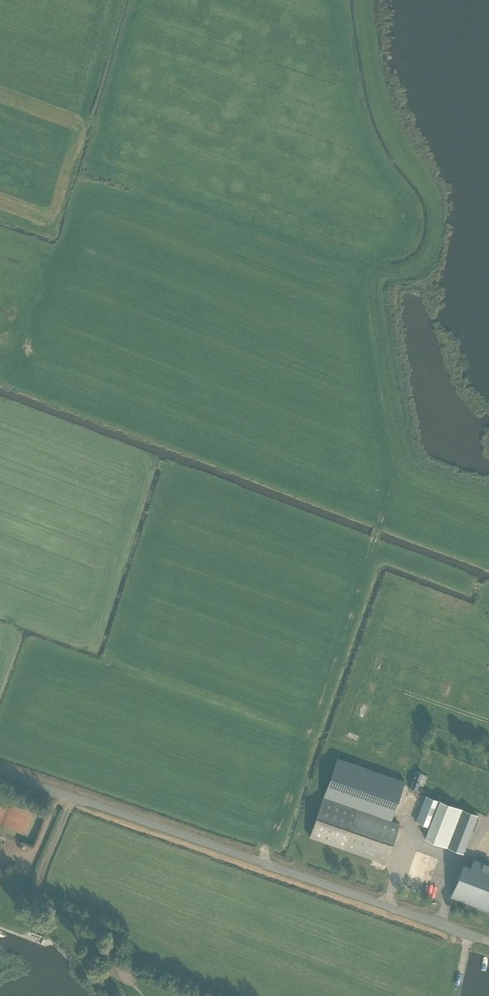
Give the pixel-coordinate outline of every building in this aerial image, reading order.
[(357,748),(361,736),(349,733),(346,744),(357,748)] [(385,759),(391,742),(379,738),(373,755),(385,759)] [(404,782),(337,758),(309,838),(385,864),(399,824),(390,821),(404,782)] [(425,839),(463,853),(477,816),(439,801),(425,839)] [(473,860),(470,868),(463,865),(451,896),(488,910),(488,907),(488,866),(473,860)]
